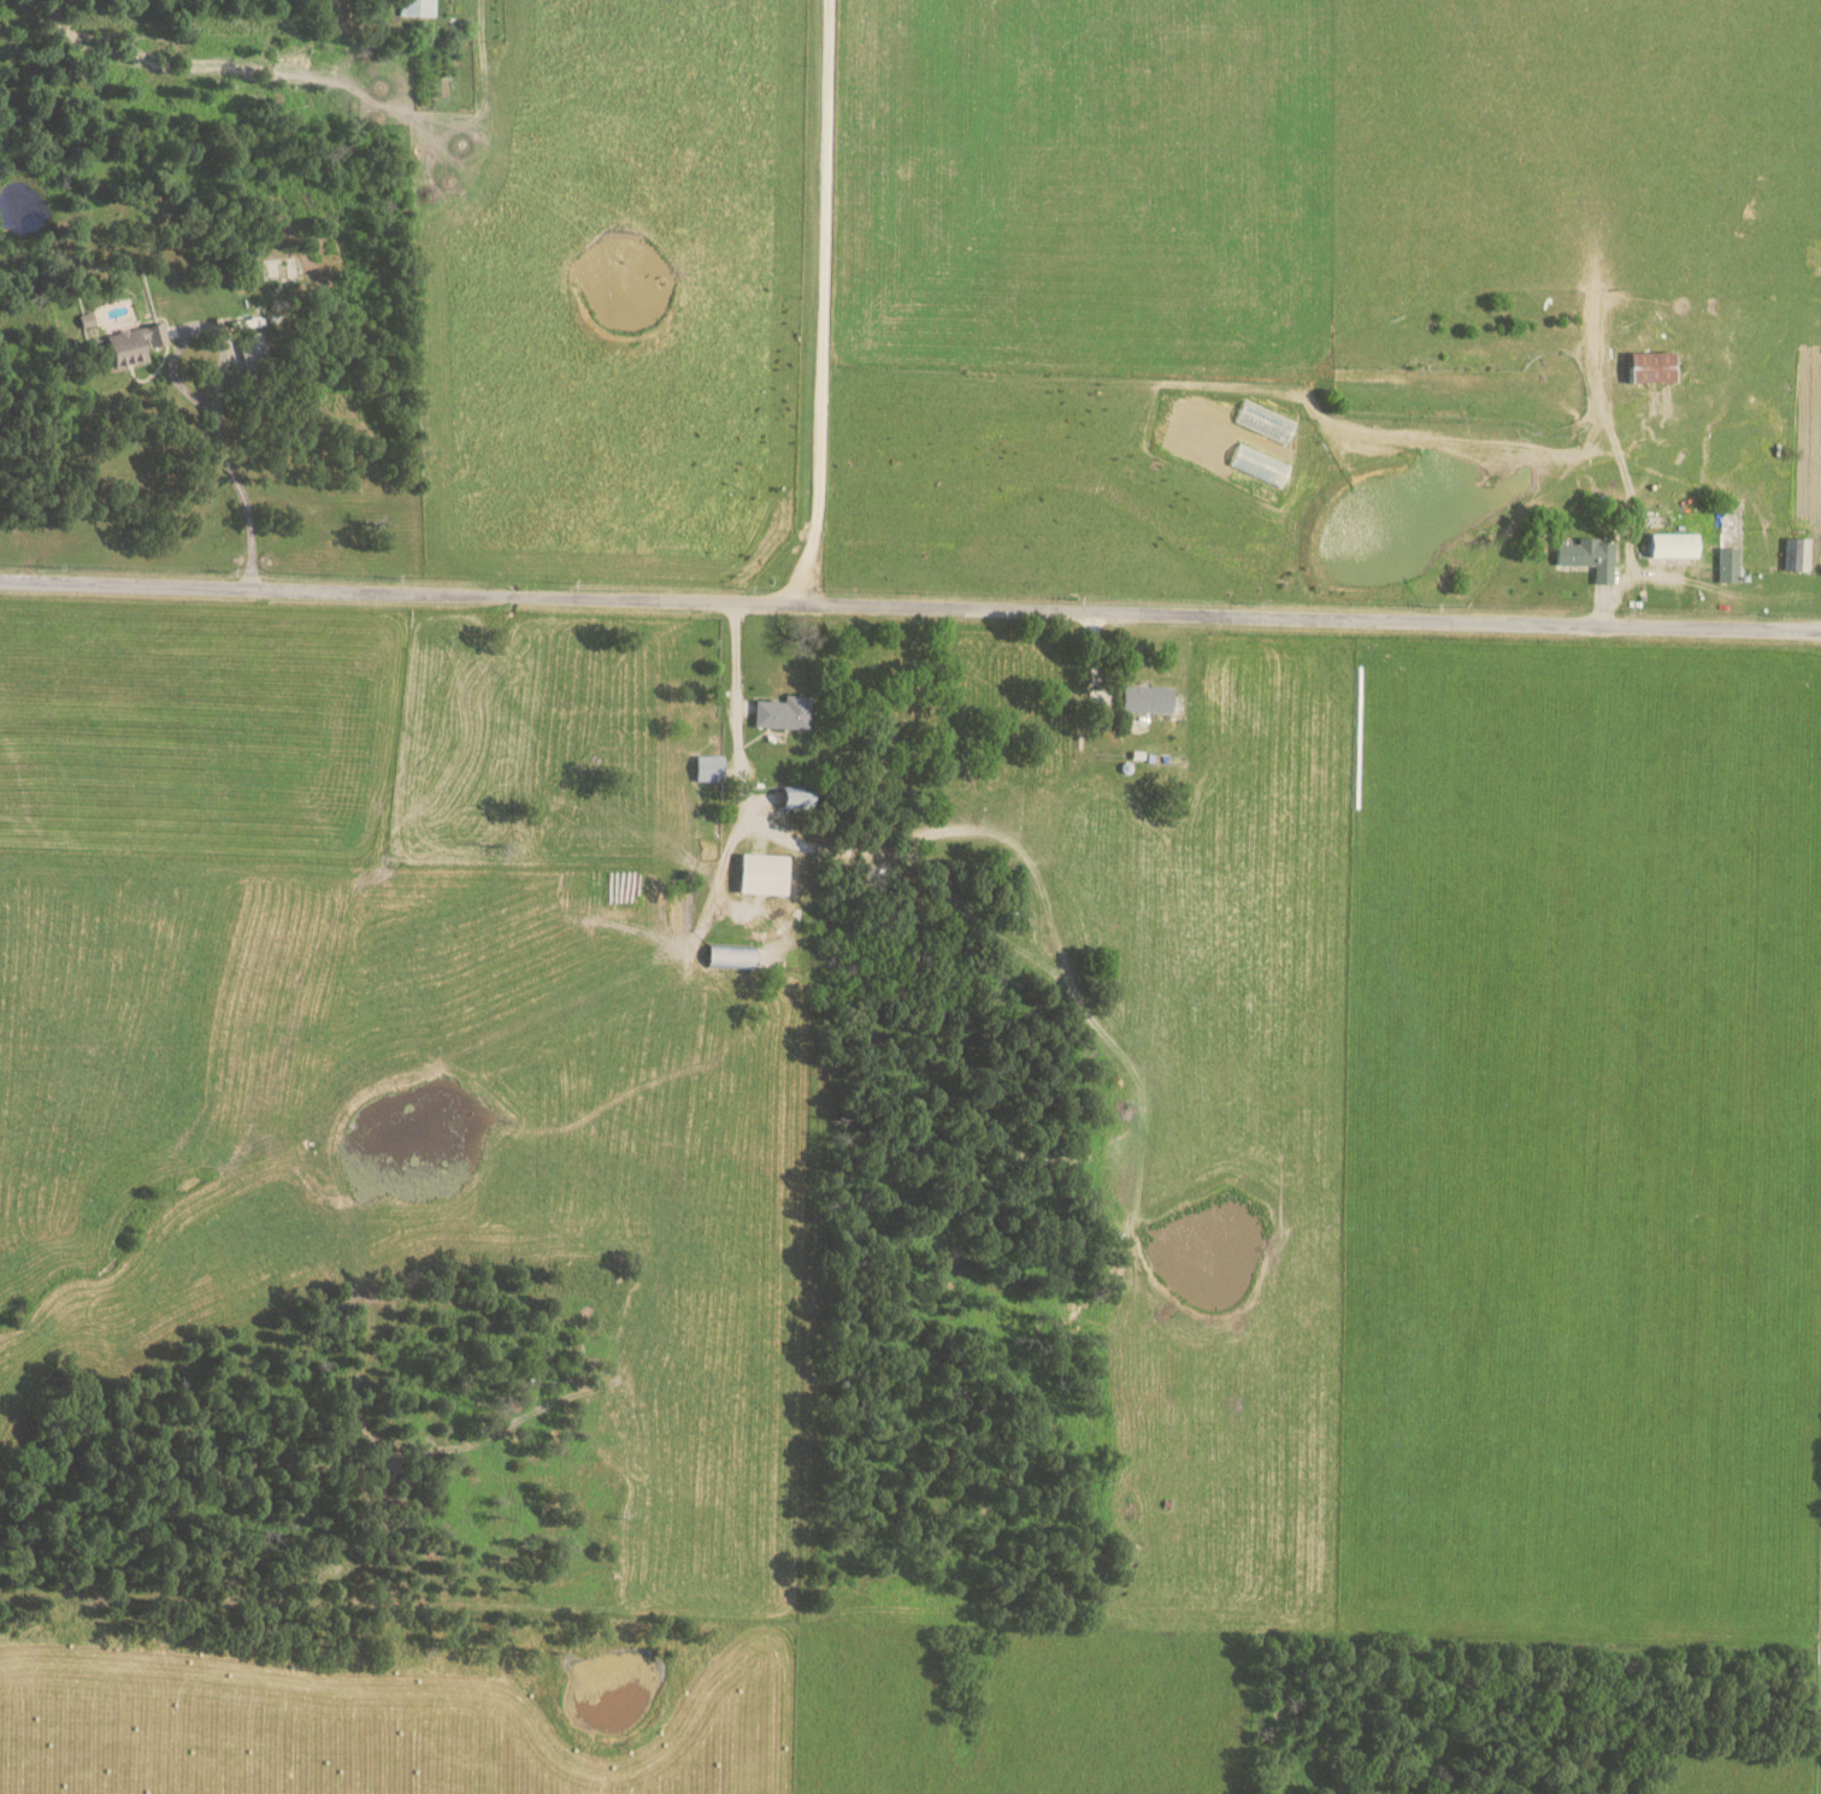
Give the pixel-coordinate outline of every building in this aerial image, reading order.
[(399,15),(435,16),(435,0),(399,0),(399,15)] [(149,361),(146,346),(166,343),(163,324),(108,333),(114,367),(149,361)] [(244,368),(269,363),(263,332),(238,337),(244,368)] [(1631,384),(1675,382),(1674,352),(1630,353),(1631,384)] [(1698,558),(1698,533),(1651,534),(1651,558),(1698,558)] [(1810,539),(1786,538),(1785,570),(1809,571),(1810,539)] [(1611,584),(1613,541),(1577,539),(1577,545),(1557,544),(1556,565),(1593,566),(1593,584),(1611,584)] [(1738,582),(1738,549),(1718,548),(1718,582),(1738,582)] [(1172,687),(1122,686),(1121,712),(1172,713),(1172,687)] [(808,729),(809,696),(783,696),(783,702),(754,701),(753,727),(808,729)] [(695,782),(723,781),(723,756),(695,756),(695,782)] [(782,808),(813,808),(813,787),(782,787),(782,808)] [(740,894),(787,895),(788,856),(740,855),(740,894)] [(755,947),(708,945),(707,968),(754,969),(755,947)]
